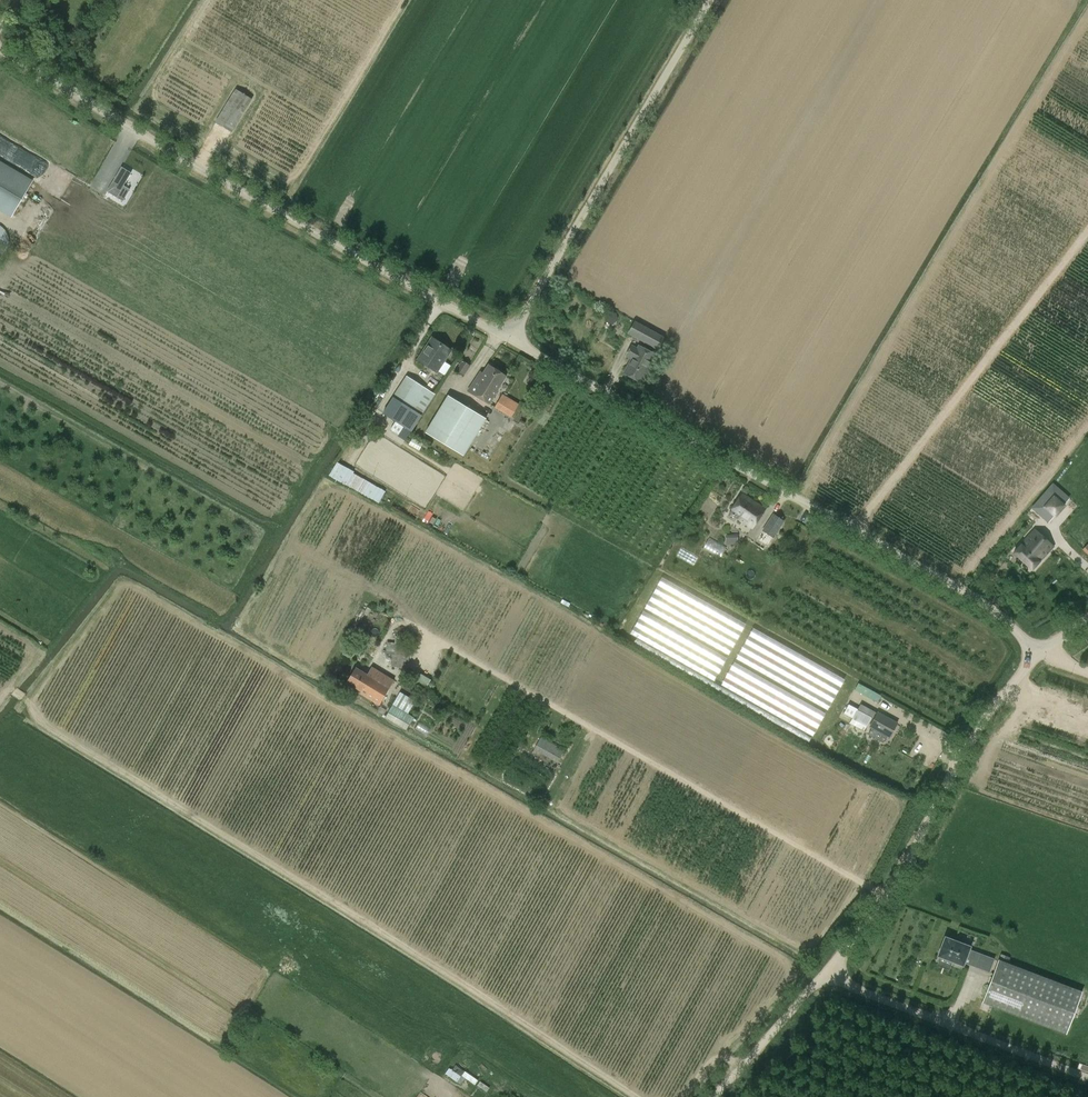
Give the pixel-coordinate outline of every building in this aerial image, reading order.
[(235,89),(215,122),(232,132),(252,100),(235,89)] [(29,171),(38,154),(0,134),(0,155),(29,171)] [(9,221),(32,182),(0,163),(0,215),(9,221)] [(107,191),(117,197),(123,201),(129,190),(123,186),(131,173),(121,167),(107,191)] [(2,254),(5,250),(8,245),(9,240),(8,235),(5,230),(2,227),(0,226),(0,255),(2,254)] [(658,350),(665,338),(635,321),(635,322),(627,334),(658,350)] [(451,350),(432,338),(431,339),(417,360),(425,365),(431,369),(436,372),(444,361),(445,361),(451,350)] [(627,356),(631,359),(624,373),(641,382),(655,355),(639,346),(637,349),(632,346),(627,356)] [(487,357),(474,358),(475,366),(482,365),(482,363),(487,362),(487,357)] [(456,370),(464,375),(470,366),(461,361),(456,370)] [(468,391),(488,404),(506,375),(489,365),(479,380),(476,378),(468,391)] [(422,415),(431,401),(436,394),(435,394),(406,375),(383,413),(412,432),(422,415)] [(463,455),(465,451),(475,435),(485,418),(449,395),(426,431),(463,455)] [(517,405),(502,396),(495,407),(510,416),(517,405)] [(330,478),(382,500),(388,486),(336,464),(330,478)] [(1048,504),(1057,511),(1069,497),(1053,482),(1031,506),(1040,514),(1048,504)] [(742,493),(728,513),(752,529),(765,509),(742,493)] [(1065,529),(1074,517),(1061,507),(1052,519),(1065,529)] [(762,530),(763,531),(757,540),(767,546),(773,538),(785,521),(773,513),(762,530)] [(1053,546),(1034,529),(1013,552),(1032,569),(1053,546)] [(738,535),(729,535),(729,543),(739,543),(738,535)] [(704,548),(721,558),(727,546),(710,537),(704,548)] [(356,629),(366,634),(377,611),(367,606),(356,629)] [(386,653),(392,654),(392,656),(392,662),(391,666),(406,667),(409,644),(396,643),(387,642),(386,653)] [(356,668),(347,683),(361,691),(360,693),(379,706),(395,681),(371,666),(367,674),(356,668)] [(412,679),(428,688),(433,678),(417,670),(412,679)] [(880,701),(883,694),(859,683),(856,690),(880,701)] [(388,712),(385,718),(406,730),(414,717),(408,714),(415,701),(400,692),(393,705),(388,712)] [(872,717),(857,710),(850,723),(864,731),(866,726),(867,726),(872,717)] [(889,737),(897,723),(877,712),(870,726),(889,737)] [(565,750),(541,737),(534,750),(557,763),(565,750)] [(938,956),(963,965),(970,946),(945,937),(938,956)] [(995,959),(982,954),(977,968),(990,972),(995,959)] [(1001,954),(999,959),(1008,962),(1010,957),(1001,954)] [(1082,991),(998,959),(982,1002),(1066,1034),(1082,991)] [(462,1084),(466,1077),(476,1084),(480,1079),(456,1062),(448,1073),(462,1084)]
